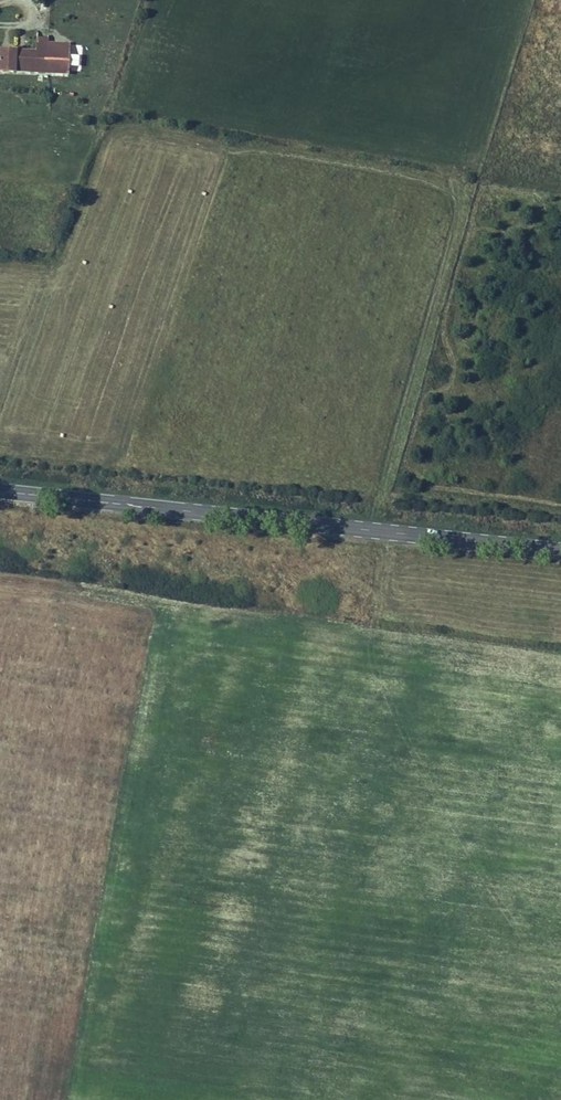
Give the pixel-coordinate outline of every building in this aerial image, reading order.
[(1,48),(0,71),(69,74),(70,43),(48,42),(48,37),(38,37),(37,43),(36,43),(35,50),(1,48)] [(70,54),(70,70),(80,70),(80,55),(70,54)]
